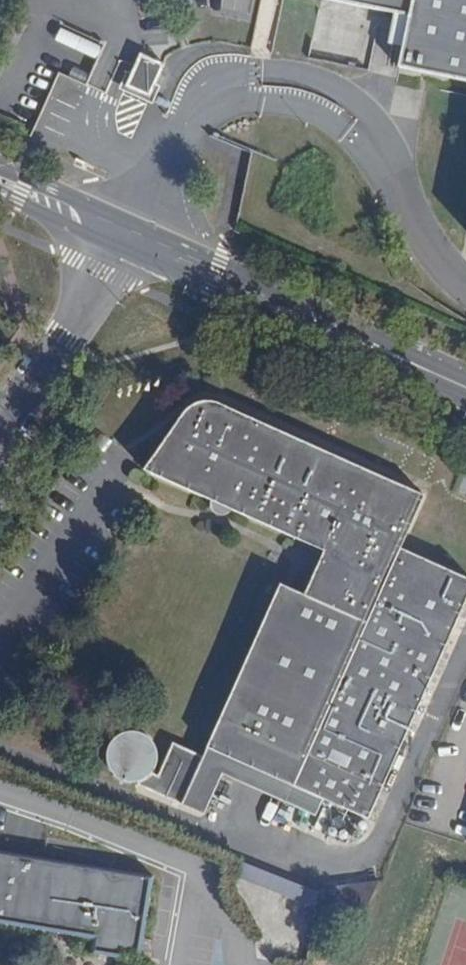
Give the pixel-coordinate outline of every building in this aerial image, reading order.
[(409,14),(398,66),(465,80),(465,0),(341,0),(409,14)] [(185,413),(143,470),(324,550),(304,593),(280,583),(207,747),(294,785),(368,818),(465,601),(465,577),(401,548),(425,495),(221,403),(214,402),(205,402),(198,404),(192,407),(185,413)] [(158,777),(152,791),(204,814),(223,773),(200,763),(203,756),(172,743),(162,767),(155,763),(157,757),(155,748),(153,744),(146,737),(142,734),(135,733),(130,733),(124,734),(121,736),(117,739),(113,742),(111,745),(109,751),(109,760),(111,768),(116,775),(120,777),(125,780),(133,781),(144,778),(151,772),(158,777)] [(294,785),(207,747),(200,763),(223,773),(287,801),(294,785)] [(94,938),(92,953),(140,962),(154,876),(0,851),(0,923),(94,938)] [(291,881),(238,860),(233,874),(286,895),(291,881)] [(365,911),(379,880),(322,888),(315,922),(365,911)] [(311,889),(291,881),(286,895),(306,903),(311,889)] [(319,892),(311,889),(306,903),(316,907),(319,892)]
